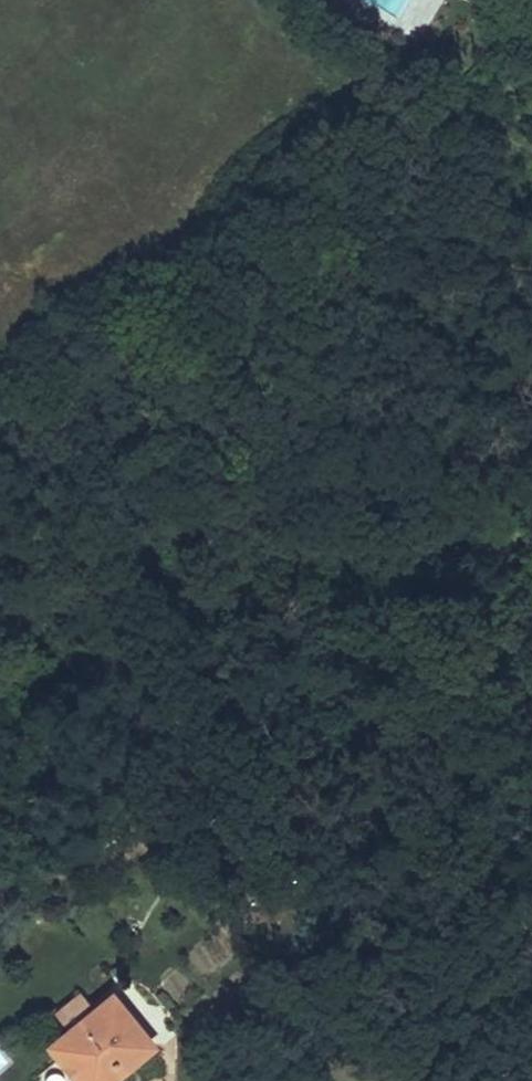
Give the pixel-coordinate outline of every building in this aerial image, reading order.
[(50,1046),(78,1080),(107,1080),(151,1046),(111,996),(50,1046)]
